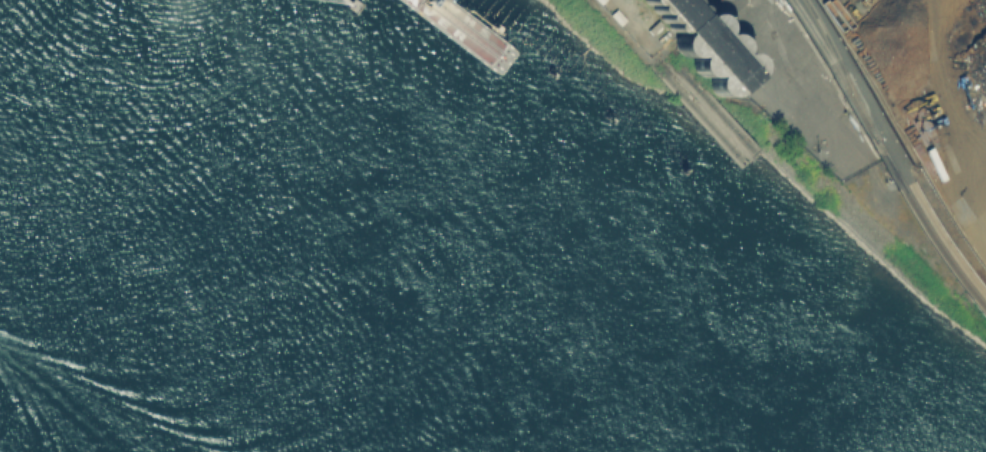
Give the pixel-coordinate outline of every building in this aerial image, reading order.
[(677,29),(683,24),(694,36),(704,27),(682,0),(653,0),(677,29)] [(731,92),(750,76),(730,52),(723,59),(717,51),(719,49),(714,43),(707,49),(712,55),(705,61),(731,92)]
